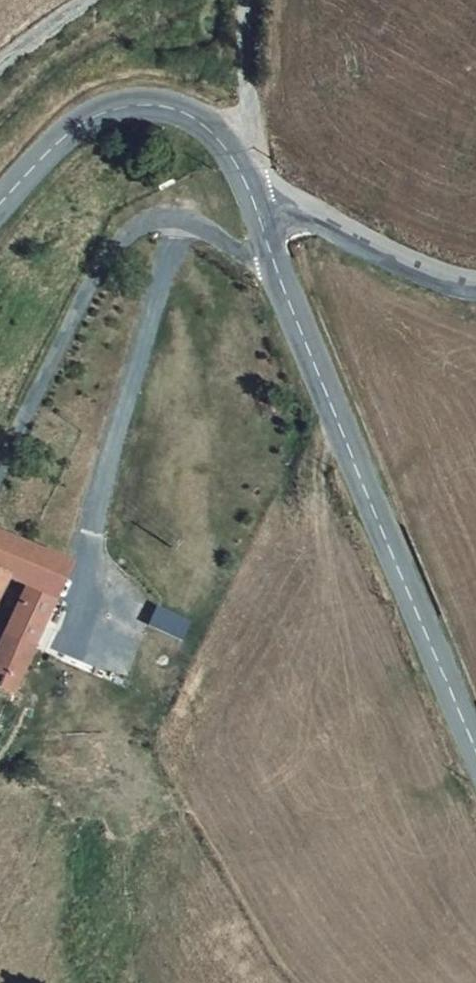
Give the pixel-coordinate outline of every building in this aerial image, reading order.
[(0,533),(0,574),(18,583),(46,594),(60,562),(0,533)] [(18,583),(0,623),(0,640),(20,650),(23,645),(45,596),(46,594),(18,583)] [(58,602),(45,596),(23,645),(36,651),(58,602)] [(7,680),(20,650),(0,640),(0,677),(7,680)]
